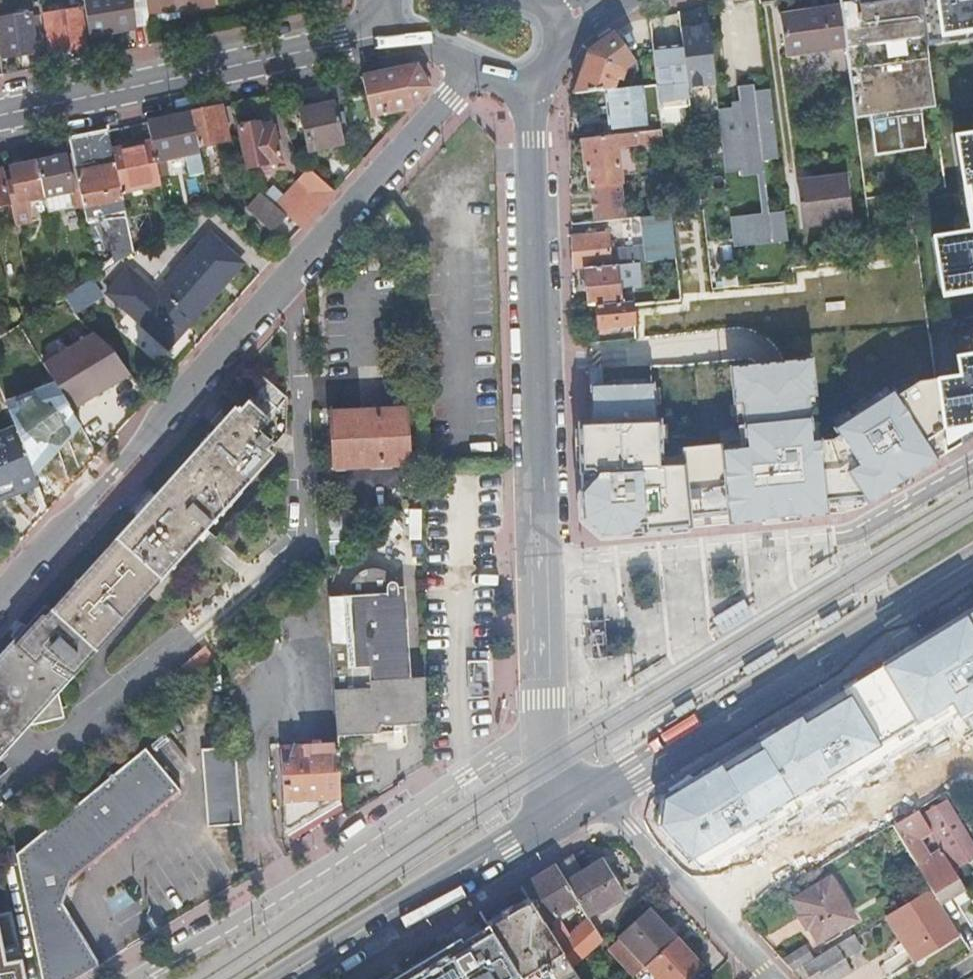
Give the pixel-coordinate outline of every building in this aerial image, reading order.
[(88,37),(148,25),(148,24),(147,16),(145,0),(83,0),(88,37)] [(147,16),(179,13),(213,8),(212,0),(145,0),(147,16)] [(937,127),(926,44),(920,0),(898,0),(859,6),(858,0),(839,0),(840,6),(845,46),(855,118),(860,158),(865,198),(900,194),(904,194),(903,188),(904,187),(909,187),(910,192),(946,188),(937,127)] [(926,44),(958,39),(958,34),(972,31),(972,0),(920,0),(926,44)] [(1,58),(35,54),(30,16),(3,20),(1,5),(0,5),(0,48),(1,58)] [(826,49),(845,46),(840,6),(823,9),(780,16),(786,56),(798,54),(802,76),(830,72),(826,49)] [(49,54),(85,47),(80,10),(43,16),(49,54)] [(179,13),(147,16),(148,24),(180,20),(179,13)] [(688,88),(714,85),(708,26),(682,28),(684,45),(688,88)] [(616,28),(585,54),(574,95),(604,91),(612,90),(616,79),(641,56),(616,28)] [(958,34),(958,39),(958,42),(972,39),(972,31),(958,34)] [(690,105),(688,88),(684,45),(652,48),(656,84),(659,108),(683,106),(689,105),(690,105)] [(416,65),(362,77),(367,98),(349,102),(354,129),(373,125),(371,116),(409,108),(429,87),(416,65)] [(624,81),(624,88),(637,87),(636,80),(624,81)] [(729,216),(733,247),(788,242),(785,211),(769,213),(763,161),(779,159),(770,90),(754,91),(754,85),(737,87),(738,101),(739,107),(731,108),(717,109),(724,172),(740,170),(741,176),(757,174),(761,214),(729,216)] [(645,125),(641,86),(637,87),(624,88),(612,90),(604,91),(608,130),(645,125)] [(343,143),(335,102),(300,110),(308,151),(343,143)] [(191,113),(199,146),(227,141),(220,109),(212,111),(211,109),(191,113)] [(196,175),(204,173),(199,146),(191,113),(147,122),(152,142),(159,176),(168,174),(165,161),(187,156),(188,162),(193,160),(196,175)] [(242,127),(239,128),(248,168),(280,161),(274,127),(260,130),(258,124),(257,124),(255,121),(242,124),(242,127)] [(568,140),(581,139),(594,137),(592,126),(570,128),(568,140)] [(635,146),(662,143),(661,130),(594,137),(581,139),(584,171),(587,171),(590,221),(626,217),(616,145),(631,143),(635,146)] [(107,228),(114,264),(134,251),(122,192),(113,150),(109,131),(69,139),(72,155),(83,206),(87,221),(93,220),(90,204),(113,199),(118,225),(107,228)] [(954,136),(962,189),(967,189),(972,228),(972,133),(954,136)] [(161,184),(159,176),(152,142),(113,150),(122,192),(161,184)] [(38,162),(46,198),(73,192),(74,197),(68,199),(71,210),(83,206),(72,155),(38,162)] [(12,206),(16,226),(33,222),(30,202),(46,198),(38,162),(12,168),(13,174),(6,176),(9,191),(12,205),(12,206)] [(286,216),(301,229),(334,192),(309,170),(275,206),(286,216)] [(10,205),(3,171),(0,171),(0,207),(10,205)] [(852,224),(846,176),(796,183),(802,229),(852,224)] [(272,231),(286,216),(275,206),(259,193),(246,207),(272,231)] [(170,228),(184,220),(182,215),(174,220),(171,205),(165,206),(170,228)] [(636,263),(675,259),(671,223),(670,215),(641,218),(645,247),(624,250),(614,251),(613,244),(608,245),(607,232),(571,234),(572,270),(584,269),(616,265),(636,263)] [(641,218),(620,220),(624,250),(645,247),(641,218)] [(932,237),(940,288),(965,284),(966,291),(972,290),(972,231),(932,237)] [(157,294),(129,271),(109,293),(136,317),(135,319),(168,347),(220,289),(218,287),(241,262),(210,234),(157,294)] [(636,263),(616,265),(584,269),(587,306),(595,305),(620,303),(619,297),(618,288),(638,286),(636,263)] [(941,295),(966,291),(965,284),(940,288),(941,295)] [(632,324),(630,303),(630,302),(620,303),(595,305),(597,328),(632,324)] [(951,337),(958,377),(935,380),(942,431),(959,428),(961,443),(972,436),(972,333),(951,337)] [(652,381),(591,384),(591,426),(577,427),(580,525),(580,539),(741,525),(763,525),(852,513),(945,453),(935,380),(914,384),(894,396),(890,390),(833,426),(836,435),(830,439),(814,443),(809,361),(769,364),(731,370),(740,449),(723,452),(721,443),(681,446),(681,467),(659,468),(652,381)] [(51,611),(45,605),(3,650),(0,654),(0,759),(29,727),(62,720),(58,695),(217,518),(272,457),(266,451),(272,444),(268,442),(271,439),(260,430),(268,422),(246,403),(237,413),(232,409),(210,435),(51,611)] [(409,464),(405,410),(331,414),(334,468),(409,464)] [(37,483),(15,427),(0,433),(0,496),(37,483)] [(959,428),(942,431),(945,453),(961,443),(959,428)] [(339,515),(323,516),(327,575),(343,562),(339,515)] [(427,715),(426,678),(405,679),(399,590),(399,587),(397,583),(395,579),(392,576),(388,573),(384,571),(380,569),(375,568),(371,568),(367,569),(362,571),(358,573),(355,576),(352,580),(350,584),(348,588),(348,593),(348,596),(328,597),(337,737),(376,735),(376,730),(381,725),(384,726),(385,727),(388,727),(390,727),(390,728),(392,728),(392,727),(393,726),(401,726),(407,725),(419,724),(421,724),(422,724),(423,723),(424,722),(425,721),(426,720),(427,718),(427,717),(427,715)] [(712,618),(722,634),(753,615),(742,599),(712,618)] [(657,805),(652,820),(690,862),(947,704),(956,719),(972,708),(972,614),(657,805)] [(341,799),(337,745),(280,749),(285,831),(341,799)] [(97,965),(62,910),(66,884),(177,789),(146,749),(20,857),(43,978),(76,978),(97,965)] [(240,827),(235,750),(199,752),(208,827),(240,827)] [(946,800),(923,814),(934,833),(940,829),(946,840),(938,845),(941,850),(955,872),(972,860),(972,844),(946,800)] [(892,827),(929,889),(930,890),(939,906),(966,890),(955,872),(941,850),(929,858),(919,841),(931,833),(918,811),(899,822),(892,827)] [(583,872),(572,856),(556,866),(579,902),(578,903),(585,916),(586,915),(621,892),(602,861),(583,872)] [(570,966),(601,938),(595,930),(594,931),(591,927),(573,943),(560,921),(570,914),(567,910),(578,903),(579,902),(556,866),(521,887),(527,897),(535,910),(570,966)] [(855,920),(830,878),(793,900),(818,943),(855,920)] [(939,906),(930,890),(896,910),(916,942),(904,949),(913,964),(958,937),(939,906)] [(570,966),(535,910),(527,897),(485,922),(519,978),(578,978),(570,966)] [(885,917),(904,949),(916,942),(896,910),(885,917)] [(645,965),(675,939),(650,911),(608,948),(634,976),(645,965)] [(392,978),(519,978),(485,922),(392,978)] [(803,966),(809,977),(820,970),(826,978),(840,978),(852,972),(843,958),(861,948),(853,935),(814,959),(803,966)] [(675,939),(645,965),(658,978),(686,978),(700,966),(675,939)] [(781,961),(791,973),(803,966),(814,959),(806,946),(781,961)]
